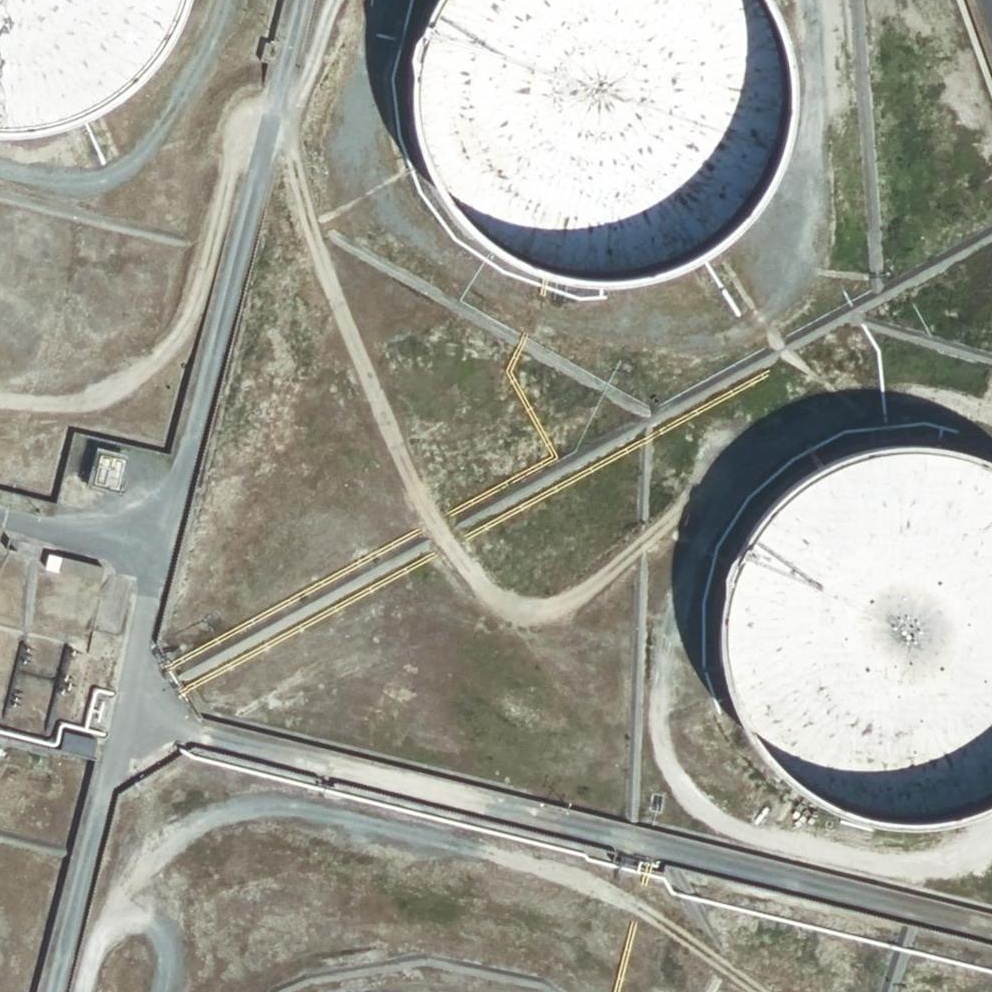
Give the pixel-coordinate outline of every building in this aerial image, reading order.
[(1,134),(21,134),(41,132),(57,128),(76,122),(95,114),(109,106),(126,95),(141,82),(155,68),(165,55),(174,41),(184,23),(191,4),(192,0),(0,0),(0,134),(1,134)] [(444,2),(435,19),(428,37),(424,53),(421,72),(420,88),(420,107),(423,126),(426,142),(432,160),(438,174),(448,191),(457,204),(469,219),(483,232),(496,242),(509,251),(526,260),(544,267),(563,273),(579,276),(598,277),(614,277),(633,275),(649,272),(667,266),(685,258),(699,251),(715,240),(729,228),(740,216),(752,201),(761,188),(770,171),(776,156),(782,137),(785,122),(787,102),(787,86),(785,67),(782,48),(777,33),(770,15),(762,0),(445,0),(444,2)] [(819,473),(816,475),(800,486),(788,496),(774,510),(764,522),(755,536),(746,553),(738,571),(733,586),(729,605),(727,624),(727,640),(729,660),(733,679),(738,694),(745,712),(752,726),(763,742),(773,755),(787,769),(802,781),(818,792),(832,800),(850,807),(865,812),(884,816),(900,818),(920,818),(939,816),(955,813),(973,808),(988,802),(991,800),(991,466),(974,459),(959,454),(940,450),(924,449),(904,448),(888,450),(869,453),(854,458),(836,465),(819,473)] [(49,550),(25,544),(22,555),(46,562),(49,550)] [(109,572),(67,562),(64,576),(106,586),(109,572)] [(103,744),(71,735),(67,751),(99,760),(103,744)]
